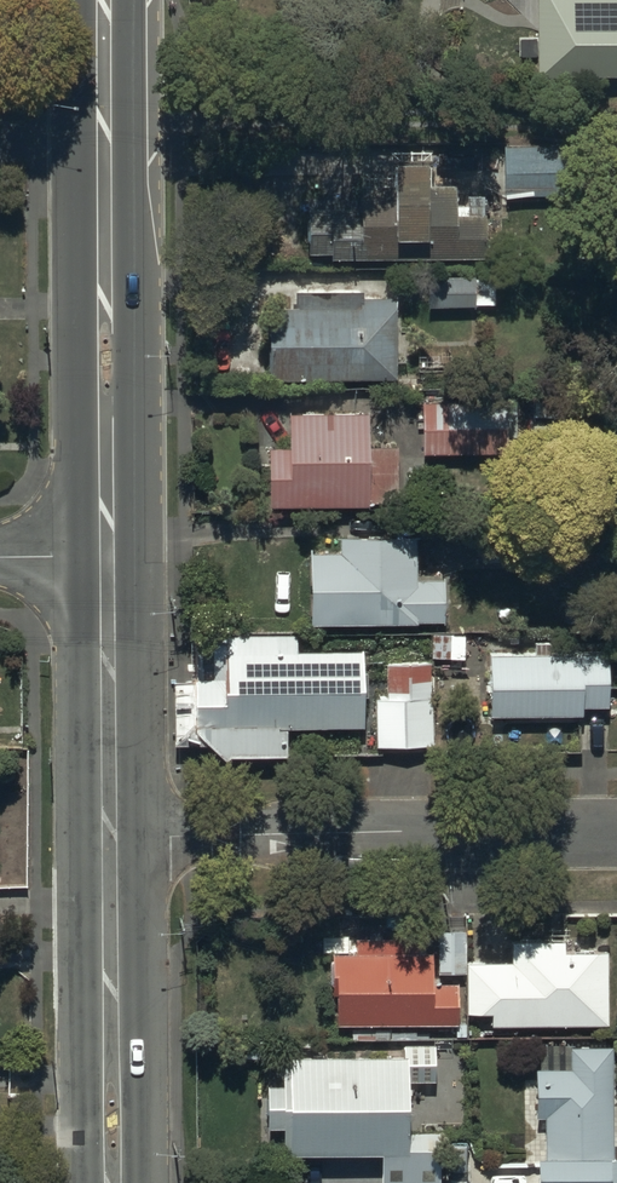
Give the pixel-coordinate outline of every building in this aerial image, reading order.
[(539,78),(616,78),(616,0),(534,0),(534,73),(539,78)] [(580,142),(503,143),(503,196),(516,196),(516,211),(581,211),(580,142)] [(387,159),(387,183),(309,184),(309,251),(330,250),(330,259),(487,257),(487,215),(453,215),(453,188),(425,188),(425,158),(387,159)] [(497,276),(425,278),(426,308),(498,306),(497,276)] [(392,376),(392,298),(360,298),(360,293),(294,293),(294,305),(263,305),(263,376),(392,376)] [(287,446),(266,446),(266,510),(397,510),(397,412),(287,412),(287,446)] [(418,453),(505,450),(505,426),(418,427),(418,453)] [(416,536),(340,536),(340,556),(310,556),(310,623),(443,623),(443,575),(416,575),(416,536)] [(432,633),(431,657),(463,658),(464,634),(432,633)] [(174,742),(202,742),(223,755),(288,754),(288,726),(362,724),(361,651),(297,653),(296,635),(191,637),(192,676),(172,676),(174,742)] [(603,649),(485,653),(487,716),(581,714),(581,704),(605,703),(603,649)] [(432,745),(430,663),(384,662),(384,694),(374,694),(374,746),(432,745)] [(462,932),(437,932),(436,972),(462,972),(462,932)] [(355,951),(331,951),(331,1024),(455,1025),(455,982),(429,982),(429,953),(418,953),(418,936),(355,935),(355,951)] [(511,962),(465,962),(465,1013),(489,1013),(489,1024),(606,1024),(606,967),(587,967),(587,951),(564,951),(564,941),(511,941),(511,962)] [(405,1131),(405,1083),(431,1083),(431,1044),(402,1044),(402,1054),(287,1054),(287,1066),(279,1066),(279,1085),(265,1084),(265,1127),(280,1127),(280,1147),(286,1147),(286,1154),(379,1154),(379,1182),(438,1182),(438,1147),(437,1131),(405,1131)] [(543,1155),(610,1155),(610,1047),(569,1047),(569,1070),(533,1071),(533,1119),(543,1119),(543,1155)] [(543,1155),(534,1155),(534,1182),(616,1182),(616,1155),(610,1155),(543,1155)]
